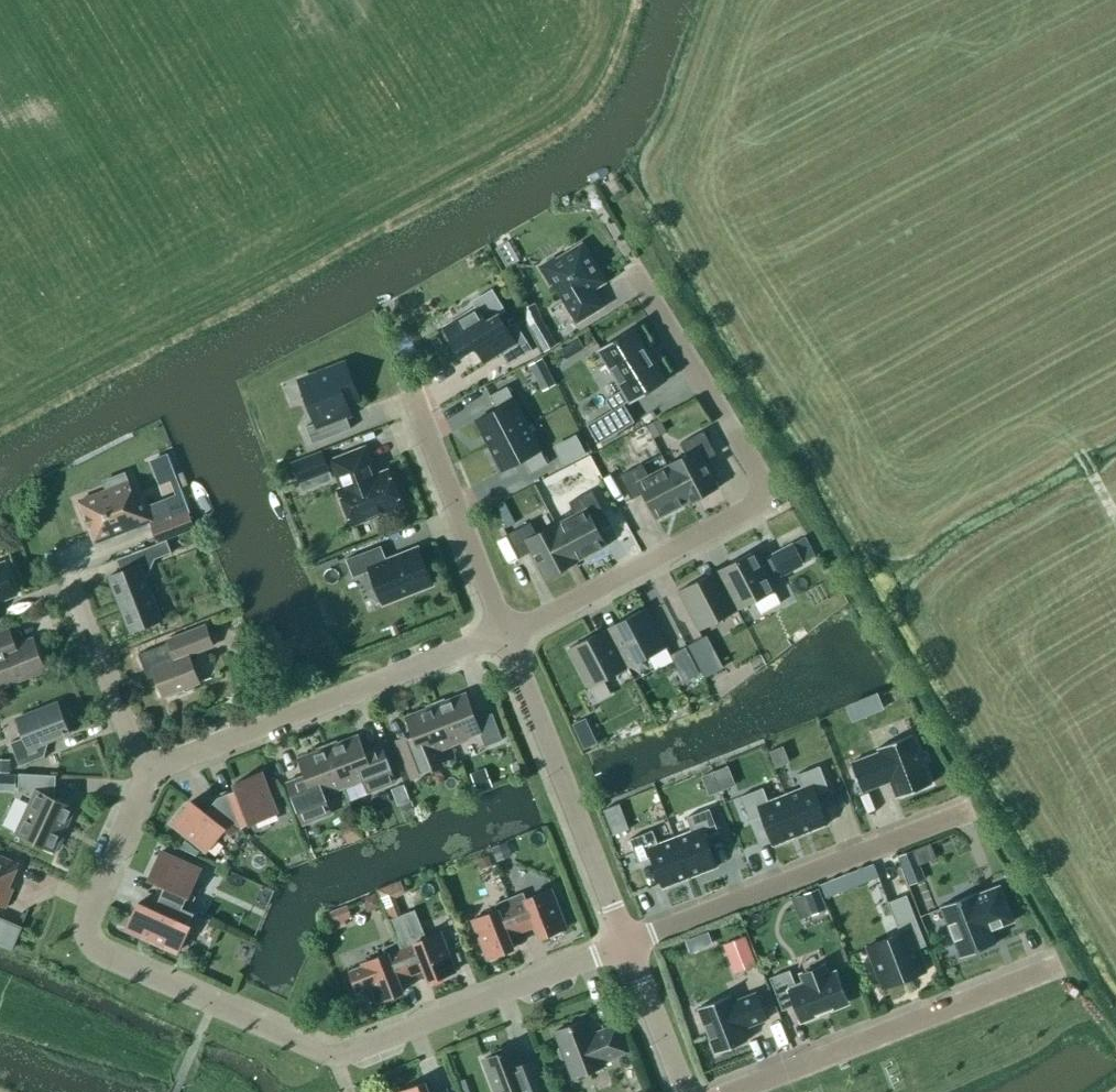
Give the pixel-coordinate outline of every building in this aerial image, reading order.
[(508,241),(496,248),(507,267),(519,260),(508,241)] [(550,285),(553,283),(577,322),(602,306),(591,288),(603,280),(581,244),(556,260),(554,257),(539,266),(550,285)] [(506,327),(498,313),(486,321),(477,306),(443,327),(461,356),(476,347),(485,362),(501,353),(508,365),(533,350),(516,321),(506,327)] [(544,351),(557,344),(542,318),(529,325),(544,351)] [(634,422),(624,404),(630,400),(631,402),(665,382),(633,328),(598,349),(623,389),(606,400),(612,409),(586,425),(598,444),(634,422)] [(407,329),(391,339),(406,364),(422,354),(407,329)] [(543,359),(530,366),(535,376),(542,390),(556,383),(548,369),(543,359)] [(315,423),(306,427),(312,444),(351,429),(346,416),(351,414),(344,397),(356,392),(345,364),(299,382),(315,423)] [(514,400),(507,386),(489,395),(497,409),(475,420),(488,445),(528,425),(514,400)] [(660,418),(647,425),(654,438),(667,431),(660,418)] [(528,425),(488,445),(501,471),(523,459),(530,473),(547,464),(540,450),(541,450),(528,425)] [(686,455),(668,465),(687,503),(718,487),(704,460),(716,454),(704,431),(680,443),(686,455)] [(579,439),(555,451),(563,465),(586,453),(579,439)] [(322,450),(291,462),(300,483),(330,471),(322,450)] [(341,493),(337,495),(352,534),(407,512),(392,473),(379,479),(368,450),(330,465),(341,493)] [(686,503),(687,503),(668,465),(648,475),(642,463),(618,475),(631,499),(643,493),(657,519),(686,503)] [(128,482),(79,501),(95,542),(152,520),(143,498),(135,501),(128,482)] [(577,513),(556,524),(575,562),(578,560),(608,544),(594,519),(606,512),(594,489),(570,501),(577,513)] [(504,500),(496,504),(508,527),(516,523),(504,500)] [(151,526),(158,542),(204,524),(197,508),(151,526)] [(533,550),(547,577),(575,562),(556,524),(538,533),(532,521),(509,533),(521,557),(533,550)] [(171,552),(167,540),(116,560),(120,572),(108,577),(129,632),(162,620),(141,564),(171,552)] [(793,543),(769,556),(780,575),(803,562),(793,543)] [(431,584),(417,547),(386,560),(380,546),(346,559),(352,576),(369,570),(382,603),(431,584)] [(716,570),(737,609),(776,588),(755,549),(716,570)] [(15,595),(3,562),(0,563),(0,601),(15,595)] [(699,630),(737,609),(716,570),(678,591),(699,630)] [(607,628),(628,668),(666,648),(645,608),(607,628)] [(139,656),(140,655),(146,672),(153,669),(163,697),(183,689),(186,691),(192,689),(193,685),(199,683),(189,655),(213,646),(205,625),(167,640),(168,643),(138,654),(139,656)] [(628,668),(607,628),(568,648),(589,688),(628,668)] [(16,647),(10,630),(0,634),(0,686),(44,669),(33,640),(16,647)] [(702,638),(688,645),(705,677),(720,669),(702,638)] [(687,652),(674,658),(686,681),(698,675),(687,652)] [(475,719),(465,693),(436,705),(451,744),(480,733),(485,747),(503,740),(492,713),(475,719)] [(10,743),(19,766),(45,756),(40,743),(69,732),(58,704),(17,719),(24,737),(10,743)] [(431,770),(425,754),(451,744),(436,705),(406,716),(416,743),(399,749),(411,778),(431,770)] [(576,736),(581,748),(593,744),(588,731),(576,736)] [(932,780),(912,731),(878,745),(879,749),(851,760),(862,789),(891,778),(897,794),(932,780)] [(368,761),(357,735),(328,747),(343,786),(363,778),(368,792),(395,782),(384,755),(368,761)] [(326,814),(319,796),(343,786),(328,747),(298,758),(309,784),(290,792),(303,823),(326,814)] [(10,773),(11,760),(0,759),(0,772),(10,773)] [(802,787),(785,793),(800,833),(828,822),(816,793),(829,788),(820,764),(797,773),(802,787)] [(485,768),(471,774),(478,792),(492,787),(485,768)] [(32,798),(16,833),(54,851),(74,808),(55,799),(56,775),(19,773),(18,791),(32,798)] [(218,797),(216,795),(240,828),(249,821),(250,823),(277,812),(261,773),(234,783),(237,790),(218,797)] [(763,786),(740,795),(749,819),(762,814),(773,843),(800,833),(785,793),(768,800),(763,786)] [(220,833),(226,839),(240,828),(216,795),(215,796),(217,798),(205,813),(191,801),(173,824),(206,850),(220,833)] [(692,830),(675,836),(690,876),(717,865),(706,836),(718,831),(709,807),(686,816),(692,830)] [(653,829),(630,838),(639,862),(652,857),(663,886),(690,876),(675,836),(658,843),(653,829)] [(359,831),(344,836),(347,843),(362,838),(359,831)] [(185,841),(180,848),(196,855),(199,852),(185,841)] [(507,843),(493,848),(498,861),(512,855),(507,843)] [(914,850),(899,856),(910,884),(925,879),(920,865),(936,858),(930,843),(914,850)] [(149,878),(161,883),(156,896),(197,914),(189,910),(195,897),(189,894),(200,869),(161,851),(149,878)] [(5,907),(13,888),(9,887),(19,864),(0,855),(0,905),(5,907)] [(477,859),(481,869),(492,865),(487,855),(477,859)] [(874,863),(839,877),(844,890),(879,877),(874,863)] [(976,892),(941,906),(960,957),(996,943),(991,930),(1013,921),(1000,885),(977,894),(976,892)] [(818,888),(805,894),(813,914),(826,909),(818,888)] [(526,899),(523,892),(509,898),(522,931),(521,928),(534,923),(540,938),(566,927),(551,889),(526,899)] [(906,895),(887,902),(900,934),(866,947),(882,988),(926,971),(918,949),(926,945),(906,895)] [(191,928),(197,914),(156,896),(150,908),(138,903),(126,929),(177,952),(188,927),(191,928)] [(518,924),(521,931),(522,931),(509,898),(495,904),(497,910),(472,920),(487,959),(514,948),(506,929),(518,924)] [(351,916),(346,905),(329,912),(333,923),(351,916)] [(12,949),(29,909),(28,908),(20,927),(0,918),(0,944),(12,949)] [(441,932),(426,938),(415,910),(389,920),(398,942),(411,974),(412,974),(409,967),(421,962),(429,982),(456,971),(441,932)] [(745,936),(724,945),(735,973),(756,965),(745,936)] [(411,974),(398,942),(384,947),(387,954),(361,964),(376,1002),(403,992),(397,977),(410,972),(411,974)] [(826,977),(822,966),(802,974),(804,980),(795,984),(789,970),(769,978),(782,1010),(795,1005),(801,1020),(846,1002),(835,973),(826,977)] [(767,1019),(756,992),(732,1002),(729,996),(698,1008),(716,1053),(747,1041),(742,1029),(767,1019)] [(605,1066),(603,1061),(628,1052),(617,1024),(600,1031),(601,1034),(594,1037),(587,1019),(554,1032),(559,1046),(558,1050),(561,1058),(565,1060),(572,1078),(605,1066)] [(483,1059),(496,1091),(548,1091),(539,1068),(524,1074),(513,1048),(483,1059)] [(425,1082),(400,1091),(429,1091),(425,1082)]
